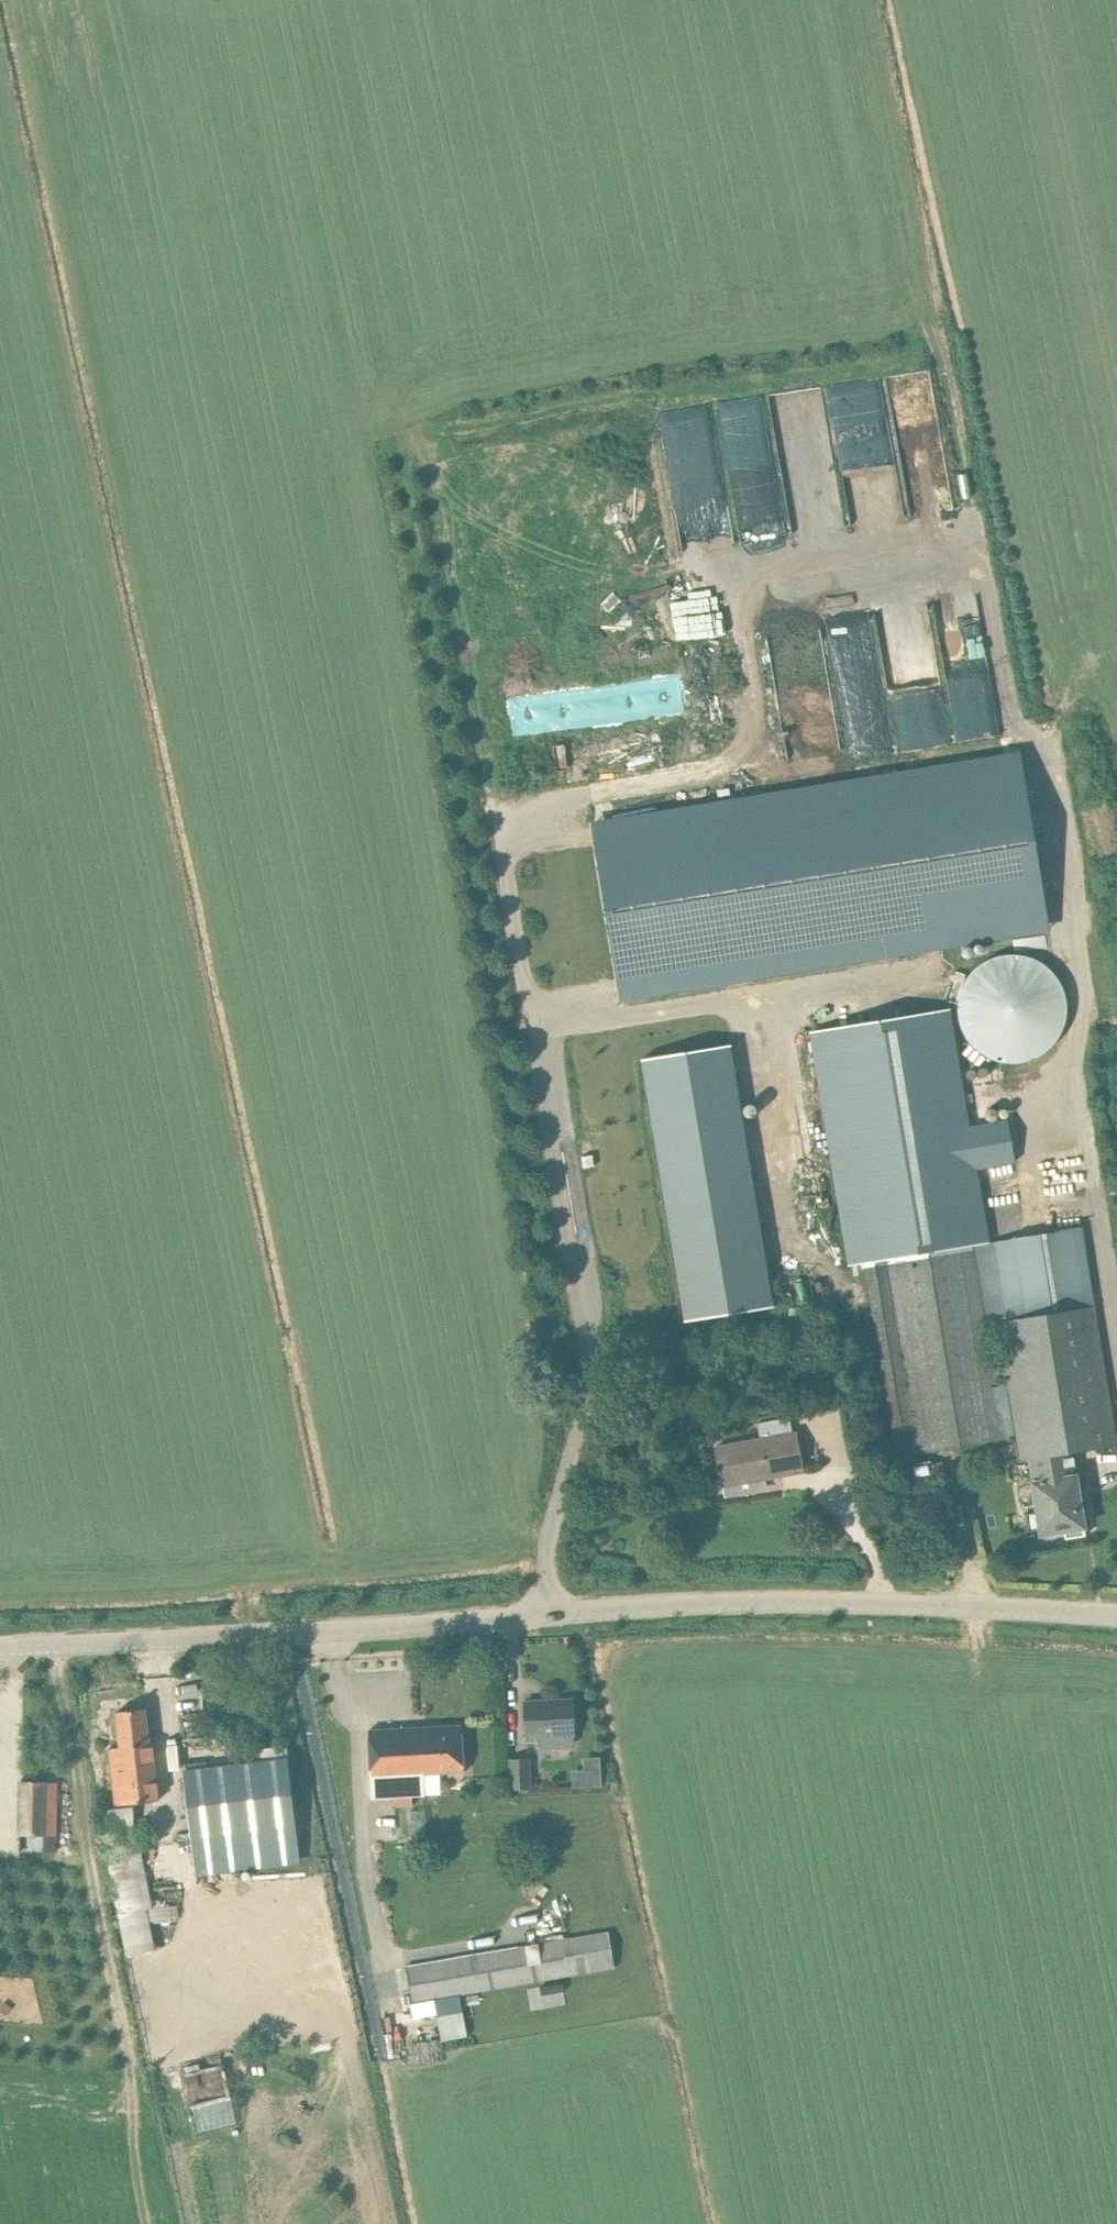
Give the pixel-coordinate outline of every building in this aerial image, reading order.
[(902,486),(783,486),(737,486),(737,529),(902,529),(902,486)] [(1021,751),(591,822),(620,1002),(1051,931),(1021,751)] [(1053,972),(1051,970),(1047,966),(1042,963),(1037,960),(1032,958),(1027,956),(1021,955),(1015,954),(1010,954),(1004,955),(999,956),(993,958),(988,960),(983,963),(979,966),(974,970),(971,974),(967,979),(964,984),(962,989),(960,994),(959,1000),(959,1006),(959,1008),(959,1014),(960,1020),(961,1025),(961,1026),(963,1030),(966,1035),(969,1040),(972,1045),(976,1049),(981,1052),(986,1055),(991,1058),(996,1060),(1001,1061),(1007,1062),(1013,1062),(1018,1062),(1024,1061),(1029,1060),(1035,1058),(1040,1055),(1044,1052),(1049,1049),(1053,1045),(1056,1040),(1060,1035),(1062,1030),(1064,1025),(1066,1020),(1066,1014),(1067,1008),(1066,1003),(1066,997),(1064,992),(1062,986),(1060,981),(1056,977),(1053,972)] [(978,1169),(1017,1163),(1010,1120),(969,1125),(951,1010),(809,1033),(829,1154),(848,1265),(864,1263),(896,1457),(918,1452),(1015,1437),(1019,1462),(1030,1460),(1039,1512),(1027,1514),(1029,1530),(1041,1529),(1042,1534),(1064,1530),(1066,1538),(1085,1535),(1082,1514),(1088,1513),(1085,1493),(1078,1494),(1072,1452),(1116,1445),(1116,1444),(1095,1305),(1083,1227),(990,1243),(978,1169)] [(730,1044),(641,1059),(685,1321),(774,1307),(730,1044)] [(715,1446),(719,1464),(723,1486),(803,1471),(796,1431),(793,1432),(790,1417),(758,1423),(760,1437),(715,1446)] [(260,1692),(252,1692),(252,1705),(260,1705),(260,1692)] [(574,1733),(572,1699),(525,1702),(527,1741),(543,1740),(543,1734),(574,1733)] [(120,1747),(109,1749),(112,1770),(116,1807),(159,1802),(152,1744),(149,1744),(145,1709),(116,1712),(120,1747)] [(369,1730),(371,1777),(372,1798),(378,1798),(426,1796),(424,1773),(461,1771),(458,1725),(369,1730)] [(581,1756),(582,1770),(570,1770),(571,1787),(600,1786),(599,1756),(581,1756)] [(509,1758),(511,1791),(531,1790),(529,1757),(509,1758)] [(197,1872),(300,1860),(288,1761),(185,1774),(197,1872)] [(20,1781),(18,1835),(48,1836),(48,1835),(58,1835),(59,1783),(49,1782),(20,1781)] [(157,1949),(138,1849),(109,1854),(128,1954),(157,1949)] [(170,1904),(151,1906),(151,1909),(153,1923),(172,1920),(172,1919),(170,1906),(170,1904)] [(614,1968),(608,1934),(406,1969),(412,2003),(614,1968)] [(563,1983),(540,1987),(542,1995),(564,1991),(563,1983)] [(434,2000),(412,2004),(414,2018),(436,2014),(434,2000)] [(198,2132),(236,2123),(223,2064),(187,2072),(194,2104),(192,2104),(198,2132)]
